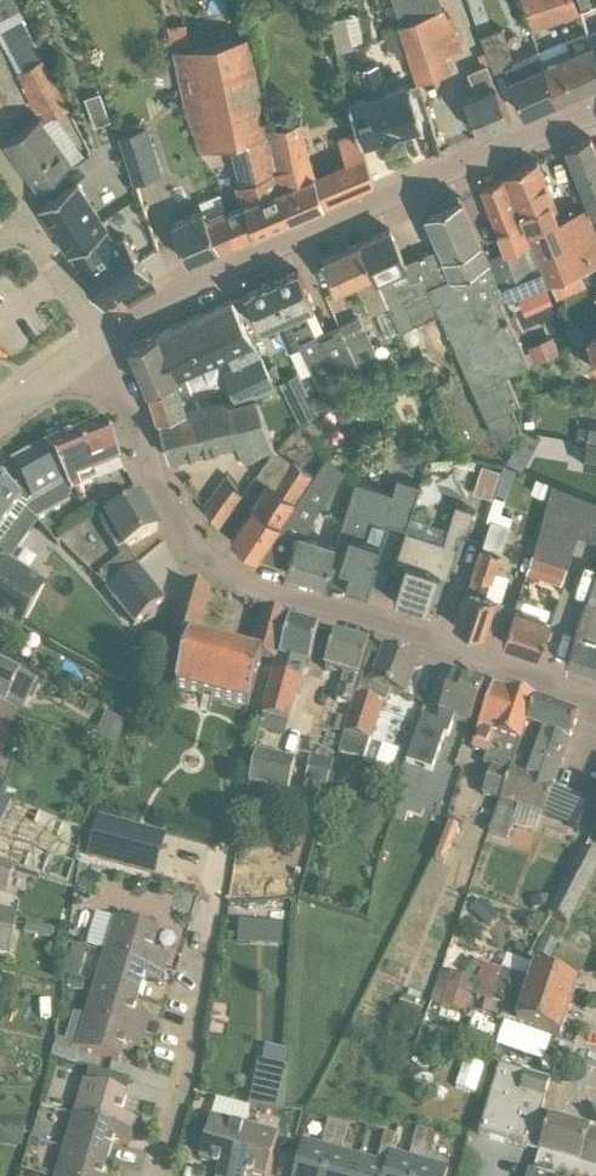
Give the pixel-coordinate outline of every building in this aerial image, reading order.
[(26,21),(27,21),(17,0),(0,0),(0,36),(18,70),(16,71),(37,111),(43,108),(48,118),(70,105),(44,56),(26,21)] [(448,15),(445,7),(429,12),(425,0),(394,0),(401,22),(409,53),(418,80),(452,69),(447,54),(465,48),(459,29),(453,13),(448,15)] [(533,27),(577,12),(572,0),(522,0),(533,27)] [(590,6),(593,5),(591,0),(579,0),(583,9),(590,6)] [(590,6),(583,9),(580,10),(587,29),(588,33),(595,55),(595,22),(590,6)] [(346,15),(331,18),(338,50),(354,47),(346,15)] [(259,95),(262,94),(249,33),(192,45),(187,22),(171,25),(189,110),(203,149),(235,142),(244,180),(240,183),(256,233),(291,218),(273,168),(275,168),(270,154),(259,95)] [(502,27),(482,34),(495,70),(515,63),(502,27)] [(588,33),(587,29),(567,37),(570,45),(543,58),(544,62),(557,100),(595,83),(595,55),(588,33)] [(410,82),(386,90),(377,61),(362,66),(370,95),(350,101),(363,144),(424,125),(410,82)] [(488,62),(469,70),(478,92),(465,98),(480,134),(512,120),(488,62)] [(544,62),(510,78),(526,114),(557,100),(544,62)] [(86,96),(96,126),(111,121),(101,91),(86,96)] [(363,144),(350,101),(358,132),(339,138),(346,160),(316,173),(310,151),(302,118),(271,125),(275,153),(279,166),(275,168),(273,168),(291,218),(375,181),(363,144)] [(44,121),(41,116),(5,141),(38,187),(73,162),(44,121)] [(147,125),(120,134),(135,181),(162,173),(147,125)] [(591,135),(567,146),(595,217),(595,148),(591,135)] [(559,219),(551,200),(555,199),(538,160),(505,174),(506,177),(505,177),(550,279),(595,260),(595,262),(595,240),(595,237),(595,236),(595,227),(587,207),(559,219)] [(550,279),(505,177),(482,188),(505,250),(490,256),(506,295),(505,296),(506,299),(550,279)] [(78,182),(40,207),(70,254),(72,253),(80,265),(79,266),(104,304),(107,303),(151,273),(123,233),(116,238),(109,228),(78,182)] [(500,298),(505,296),(506,295),(490,256),(487,257),(481,243),(483,242),(462,196),(426,212),(445,254),(443,255),(452,276),(429,286),(440,312),(474,388),(487,416),(513,405),(521,401),(508,373),(530,363),(520,341),(500,298)] [(225,209),(206,217),(203,210),(172,223),(189,261),(233,242),(225,209)] [(440,312),(429,286),(402,298),(390,273),(407,264),(391,228),(363,241),(375,272),(374,273),(389,304),(401,330),(440,312)] [(375,272),(363,241),(323,259),(337,291),(344,287),(356,281),(370,312),(389,304),(374,273),(375,272)] [(359,367),(340,324),(318,335),(306,309),(315,305),(299,269),(272,281),(301,345),(300,345),(319,385),(320,384),(329,404),(343,397),(334,378),(359,367)] [(558,296),(569,291),(562,274),(551,279),(550,279),(558,296)] [(272,281),(246,293),(262,328),(276,322),(289,350),(300,345),(301,345),(272,281)] [(233,299),(131,345),(150,388),(160,418),(185,411),(180,395),(192,390),(186,373),(219,359),(226,355),(233,368),(223,372),(232,398),(277,386),(233,299)] [(360,314),(340,324),(359,367),(380,357),(360,314)] [(589,333),(587,334),(593,350),(595,358),(595,329),(589,333)] [(553,334),(528,345),(536,363),(561,351),(553,334)] [(296,372),(280,381),(302,420),(318,411),(296,372)] [(257,398),(234,404),(224,401),(185,411),(160,418),(170,458),(239,442),(242,451),(244,457),(247,462),(248,461),(260,455),(259,452),(276,448),(275,446),(257,398)] [(305,425),(313,436),(319,432),(311,421),(305,425)] [(46,451),(68,487),(71,492),(97,481),(95,475),(122,464),(106,426),(46,451)] [(595,444),(595,426),(589,426),(587,443),(595,444)] [(595,467),(595,444),(587,443),(583,465),(595,467)] [(420,444),(401,447),(404,463),(423,460),(420,444)] [(24,484),(8,493),(0,488),(0,555),(3,557),(12,563),(28,540),(39,523),(29,511),(35,506),(56,494),(68,487),(46,451),(44,447),(13,465),(24,484)] [(383,453),(388,466),(401,461),(396,448),(383,453)] [(261,557),(316,475),(275,449),(257,474),(271,484),(232,539),(258,556),(261,557)] [(374,464),(369,452),(357,457),(362,469),(374,464)] [(345,469),(329,456),(316,475),(261,557),(288,565),(287,568),(325,581),(326,578),(336,543),(305,533),(306,531),(322,509),(345,469)] [(483,463),(473,491),(492,496),(501,468),(483,463)] [(222,473),(200,505),(221,519),(243,488),(222,473)] [(422,484),(399,476),(394,491),(358,480),(336,546),(326,578),(331,580),(332,575),(367,587),(370,579),(373,579),(378,564),(374,563),(381,543),(365,538),(372,516),(408,528),(422,484)] [(537,478),(532,492),(547,497),(552,483),(537,478)] [(127,549),(159,531),(141,499),(101,522),(121,558),(97,578),(108,589),(112,586),(136,566),(127,549)] [(476,510),(458,504),(446,542),(409,530),(409,528),(408,528),(398,560),(407,564),(395,601),(428,612),(440,574),(449,577),(459,546),(456,545),(460,534),(468,536),(476,510)] [(485,594),(509,525),(492,519),(456,625),(484,635),(496,598),(485,594)] [(532,552),(568,564),(576,542),(539,529),(532,552)] [(527,569),(541,575),(547,558),(532,553),(527,569)] [(19,567),(12,563),(3,557),(0,563),(0,641),(7,644),(17,625),(23,628),(43,586),(17,569),(19,567)] [(165,601),(136,566),(112,586),(140,621),(165,601)] [(566,661),(595,671),(595,571),(566,661)] [(211,592),(188,584),(171,635),(189,640),(177,690),(250,709),(263,660),(277,664),(289,619),(265,611),(250,654),(195,640),(211,592)] [(551,621),(521,611),(527,593),(520,591),(503,641),(540,654),(551,621)] [(305,667),(309,668),(320,632),(290,623),(261,726),(287,733),(305,667)] [(370,646),(335,636),(326,670),(351,678),(347,691),(341,690),(337,703),(351,707),(370,646)] [(384,703),(388,704),(392,693),(406,698),(418,664),(387,652),(373,647),(353,711),(347,734),(341,752),(365,760),(384,703)] [(7,706),(22,674),(0,663),(0,704),(7,706)] [(47,681),(52,671),(41,665),(36,675),(47,681)] [(485,687),(466,680),(463,687),(452,683),(438,723),(435,732),(445,736),(447,737),(453,719),(472,726),(485,687)] [(535,704),(536,703),(492,688),(473,750),(489,756),(495,738),(499,740),(489,769),(491,770),(483,797),(501,802),(535,704)] [(578,718),(535,704),(501,802),(489,834),(508,841),(519,808),(544,817),(553,791),(578,718)] [(433,772),(445,736),(435,732),(438,723),(422,718),(406,762),(433,772)] [(295,763),(264,756),(258,782),(289,789),(295,763)] [(335,764),(305,757),(298,781),(330,789),(335,764)] [(1,795),(14,801),(18,792),(4,787),(1,795)] [(569,826),(591,838),(595,829),(595,794),(588,790),(583,800),(569,826)] [(0,796),(0,834),(12,801),(0,796)] [(175,846),(100,826),(92,854),(167,874),(175,846)] [(445,866),(459,830),(447,826),(449,826),(436,863),(445,866)] [(584,849),(549,915),(566,924),(595,868),(595,856),(584,849)] [(103,878),(89,869),(90,867),(80,864),(76,887),(92,896),(103,878)] [(0,866),(0,892),(7,894),(15,871),(0,866)] [(549,897),(531,901),(533,911),(551,908),(549,897)] [(479,903),(471,912),(482,921),(493,909),(482,899),(479,903)] [(0,912),(0,954),(10,957),(18,916),(0,912)] [(165,970),(169,956),(153,951),(159,932),(116,919),(115,922),(107,920),(103,935),(110,937),(106,952),(165,970)] [(576,919),(567,939),(595,952),(595,928),(576,919)] [(56,931),(27,923),(25,934),(55,941),(56,931)] [(550,961),(558,944),(545,937),(537,954),(550,961)] [(73,947),(69,960),(83,964),(87,951),(73,947)] [(139,997),(145,978),(161,983),(165,970),(106,952),(96,985),(139,997)] [(480,965),(468,956),(460,966),(473,976),(480,965)] [(484,966),(479,981),(479,982),(569,1012),(578,985),(535,971),(531,981),(484,966)] [(471,997),(474,998),(505,1008),(502,1018),(517,1023),(517,1025),(561,1039),(569,1012),(479,982),(479,981),(442,970),(423,1029),(458,1041),(471,997)] [(96,985),(87,1017),(87,1018),(146,1035),(150,1021),(134,1016),(139,997),(96,985)] [(423,995),(410,991),(408,997),(404,995),(398,1010),(420,1019),(425,1004),(420,1002),(423,995)] [(87,1018),(87,1017),(74,1014),(66,1042),(57,1039),(52,1057),(72,1063),(75,1050),(120,1063),(126,1043),(142,1048),(146,1035),(87,1018)] [(260,1063),(251,1108),(284,1113),(290,1068),(260,1063)] [(552,1082),(501,1065),(479,1136),(539,1154),(549,1122),(540,1120),(552,1082)] [(90,1069),(86,1083),(84,1083),(75,1116),(134,1133),(138,1120),(122,1115),(128,1096),(127,1095),(131,1082),(90,1069)] [(66,1148),(109,1161),(114,1143),(130,1147),(134,1133),(75,1116),(66,1148)] [(200,1161),(219,1166),(217,1175),(231,1175),(245,1127),(211,1118),(200,1161)] [(1,1120),(0,1128),(0,1144),(23,1148),(27,1124),(1,1120)] [(550,1121),(549,1122),(539,1154),(540,1154),(534,1175),(538,1175),(595,1175),(595,1134),(550,1121)] [(328,1122),(322,1149),(303,1144),(294,1175),(325,1175),(339,1125),(328,1122)] [(325,1175),(356,1175),(360,1159),(342,1154),(349,1128),(339,1125),(325,1175)] [(245,1127),(231,1175),(246,1175),(247,1174),(255,1175),(267,1175),(278,1136),(245,1127)] [(386,1175),(417,1175),(428,1133),(417,1131),(409,1129),(406,1143),(414,1145),(410,1159),(392,1154),(386,1175)] [(417,1175),(447,1175),(449,1169),(431,1164),(438,1136),(428,1133),(417,1175)] [(356,1175),(386,1175),(392,1154),(396,1137),(385,1134),(378,1164),(360,1159),(356,1175)] [(35,1142),(31,1155),(41,1158),(45,1145),(35,1142)] [(66,1148),(58,1175),(104,1175),(109,1161),(66,1148)]
